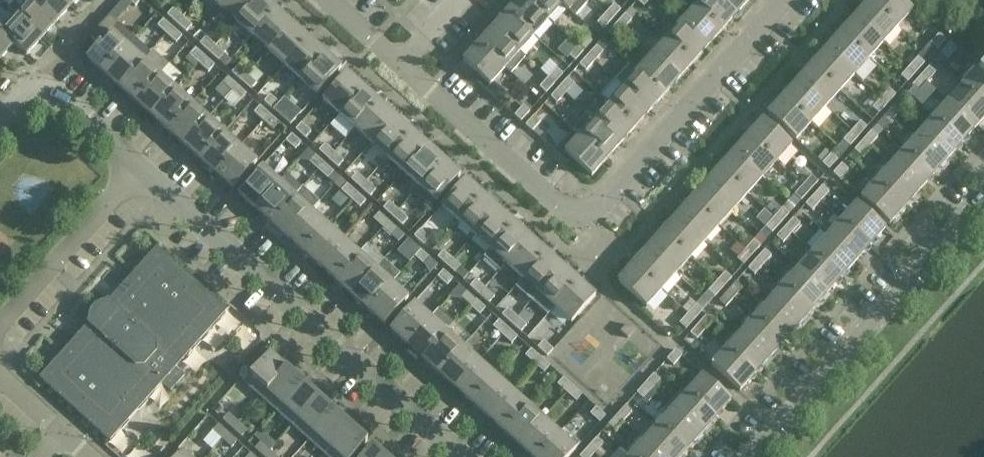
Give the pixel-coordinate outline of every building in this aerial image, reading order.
[(31,0),(15,0),(8,8),(16,16),(42,38),(56,22),(31,0)] [(64,0),(31,0),(56,22),(70,6),(64,0)] [(220,7),(236,22),(256,0),(227,0),(220,7)] [(236,22),(252,36),(276,9),(266,0),(256,0),(236,22)] [(526,0),(518,0),(507,12),(534,36),(548,20),(526,0)] [(558,0),(526,0),(548,20),(562,5),(569,11),(558,0)] [(569,11),(575,16),(589,0),(558,0),(569,11)] [(720,0),(688,0),(695,7),(722,31),(736,14),(720,0)] [(736,14),(749,0),(720,0),(736,14)] [(901,0),(870,0),(869,1),(897,26),(912,10),(901,0)] [(897,26),(869,1),(854,17),(883,43),(897,26)] [(600,9),(612,20),(622,8),(615,2),(606,13),(601,8),(600,9)] [(722,31),(695,7),(681,23),(707,47),(722,31)] [(176,23),(182,17),(173,8),(167,15),(176,23)] [(276,9),(252,36),(268,51),(292,24),(276,9)] [(593,16),(598,21),(605,27),(612,20),(600,9),(593,16)] [(534,36),(507,12),(492,28),(519,52),(534,36)] [(633,18),(626,12),(617,23),(623,29),(633,18)] [(103,72),(134,38),(109,15),(90,36),(98,44),(87,57),(103,72)] [(16,16),(2,32),(0,29),(0,30),(27,55),(42,38),(16,16)] [(176,23),(186,32),(192,25),(182,17),(176,23)] [(883,43),(854,17),(840,33),(868,59),(883,43)] [(167,34),(173,28),(163,19),(157,26),(167,34)] [(623,29),(617,23),(609,31),(616,37),(623,29)] [(707,47),(681,23),(666,39),(693,63),(707,47)] [(292,24),(268,51),(284,65),(308,38),(292,24)] [(176,43),(182,36),(173,28),(167,34),(176,43)] [(519,52),(492,28),(478,44),(505,68),(511,74),(525,58),(519,52)] [(0,30),(0,59),(14,44),(27,55),(0,30)] [(868,59),(840,33),(826,49),(854,75),(868,59)] [(946,40),(939,34),(930,43),(937,49),(946,40)] [(583,52),(592,42),(585,36),(577,46),(583,52)] [(209,52),(215,46),(205,37),(199,44),(209,52)] [(120,87),(150,53),(134,38),(103,72),(120,87)] [(308,38),(284,65),(300,79),(324,53),(308,38)] [(693,63),(666,39),(652,55),(679,79),(693,63)] [(505,68),(478,44),(463,61),(490,85),(505,68)] [(948,59),(957,50),(950,44),(941,53),(948,59)] [(209,52),(218,61),(224,54),(215,46),(209,52)] [(583,52),(577,46),(568,55),(575,61),(583,52)] [(588,55),(594,61),(603,52),(596,46),(588,55)] [(199,63),(205,57),(195,48),(189,55),(199,63)] [(854,75),(826,49),(811,65),(840,91),(854,75)] [(136,101),(159,75),(169,65),(153,50),(150,53),(120,87),(136,101)] [(324,53),(300,79),(317,95),(341,68),(324,53)] [(588,55),(579,65),(586,71),(594,61),(588,55)] [(679,79),(652,55),(637,71),(664,95),(679,79)] [(208,72),(214,65),(205,57),(199,63),(208,72)] [(916,73),(925,63),(918,57),(910,67),(916,73)] [(630,65),(616,81),(623,87),(650,111),(664,95),(637,71),(630,65)] [(840,91),(811,65),(797,81),(825,107),(840,91)] [(237,66),(231,73),(241,82),(247,75),(237,66)] [(916,73),(910,67),(901,76),(908,82),(916,73)] [(936,73),(929,67),(921,76),(927,82),(936,73)] [(554,84),(563,74),(556,68),(548,78),(554,84)] [(979,70),(977,69),(963,85),(983,104),(983,75),(979,70)] [(346,73),(322,99),(339,114),(363,87),(346,73)] [(159,75),(136,101),(152,116),(176,89),(159,75)] [(247,75),(241,82),(250,90),(256,83),(247,75)] [(927,82),(921,76),(912,86),(919,92),(927,82)] [(231,92),(237,86),(228,77),(222,84),(231,92)] [(554,84),(548,78),(539,87),(546,93),(554,84)] [(574,84),(567,78),(559,88),(565,94),(574,84)] [(825,107),(797,81),(782,98),(811,123),(825,107)] [(963,85),(948,101),(977,127),(983,118),(983,104),(963,85)] [(241,101),(247,94),(237,86),(231,92),(241,101)] [(363,87),(339,114),(355,129),(379,102),(363,87)] [(650,111),(623,87),(609,103),(635,127),(650,111)] [(565,94),(559,88),(550,97),(557,103),(565,94)] [(176,89),(152,116),(168,130),(192,104),(176,89)] [(887,105),(896,95),(889,89),(881,99),(887,105)] [(269,95),(263,102),(273,110),(279,104),(269,95)] [(811,123),(782,98),(767,114),(796,140),(811,123)] [(887,105),(881,99),(872,108),(879,114),(887,105)] [(907,105),(900,99),(892,109),(898,115),(907,105)] [(948,101),(934,117),(962,143),(977,127),(948,101)] [(379,102),(355,129),(371,143),(395,116),(379,102)] [(635,127),(609,103),(594,119),(621,143),(635,127)] [(192,104),(168,130),(184,145),(208,118),(192,104)] [(279,104),(273,110),(282,119),(288,112),(279,104)] [(523,105),(514,115),(521,121),(529,111),(523,105)] [(263,121),(269,114),(260,106),(254,112),(263,121)] [(898,115),(892,109),(883,118),(890,124),(898,115)] [(621,143),(594,119),(587,113),(572,129),(580,135),(606,159),(621,143)] [(273,129),(279,123),(269,114),(263,121),(273,129)] [(525,125),(532,131),(540,121),(534,115),(525,125)] [(395,116),(371,143),(388,158),(411,131),(395,116)] [(934,117),(919,133),(948,159),(962,143),(934,117)] [(208,118),(184,145),(200,159),(224,132),(208,118)] [(792,145),(763,119),(748,136),(777,161),(792,145)] [(858,137),(867,127),(860,121),(852,131),(858,137)] [(301,123),(295,130),(305,138),(311,132),(301,123)] [(411,131),(388,158),(404,172),(428,145),(411,131)] [(858,137),(852,131),(843,140),(850,146),(858,137)] [(863,141),(869,147),(878,137),(871,131),(863,141)] [(224,132),(200,159),(216,174),(240,147),(224,132)] [(919,133),(905,149),(933,175),(948,159),(919,133)] [(295,149),(301,143),(291,134),(285,141),(295,149)] [(606,159),(580,135),(565,152),(591,176),(606,159)] [(777,161),(748,136),(734,152),(762,177),(777,161)] [(863,141),(854,150),(861,156),(869,147),(863,141)] [(324,144),(318,151),(328,159),(334,153),(324,144)] [(428,145),(404,172),(420,186),(444,160),(428,145)] [(240,147),(216,174),(233,189),(257,162),(240,147)] [(905,149),(890,166),(919,191),(933,175),(905,149)] [(762,177),(734,152),(719,168),(748,194),(762,177)] [(334,153),(328,159),(337,168),(343,161),(334,153)] [(829,170),(838,160),(831,154),(822,164),(829,170)] [(318,170),(324,163),(315,155),(309,162),(318,170)] [(444,160),(420,186),(436,201),(460,175),(444,160)] [(328,179),(334,172),(324,163),(318,170),(328,179)] [(833,174),(840,180),(849,170),(842,164),(833,174)] [(890,166),(876,182),(904,207),(919,191),(890,166)] [(262,167),(238,193),(255,208),(279,182),(262,167)] [(748,194),(719,168),(705,184),(733,210),(748,194)] [(356,173),(351,180),(360,188),(366,182),(356,173)] [(810,191),(818,182),(811,176),(803,185),(810,191)] [(465,179),(441,206),(458,221),(482,194),(465,179)] [(279,182),(255,208),(271,223),(295,196),(279,182)] [(366,182),(360,188),(369,197),(375,190),(366,182)] [(904,207),(876,182),(861,199),(889,224),(904,207)] [(350,199),(356,192),(347,184),(341,191),(350,199)] [(733,210),(705,184),(690,200),(719,226),(733,210)] [(810,191),(803,185),(794,195),(801,201),(810,191)] [(814,195),(821,201),(829,192),(822,186),(814,195)] [(287,237),(311,210),(319,201),(303,187),(295,196),(271,223),(287,237)] [(360,208),(366,201),(356,192),(350,199),(360,208)] [(482,194),(458,221),(474,235),(498,208),(482,194)] [(814,195),(805,205),(812,211),(821,201),(814,195)] [(719,226),(690,200),(676,216),(704,242),(719,226)] [(389,202),(383,208),(393,217),(399,211),(389,202)] [(856,203),(841,219),(870,245),(885,229),(856,203)] [(498,208),(474,235),(490,249),(514,223),(498,208)] [(781,223),(789,214),(782,208),(774,217),(781,223)] [(311,210),(287,237),(303,252),(327,225),(311,210)] [(399,211),(393,217),(402,225),(408,219),(399,211)] [(382,228),(388,221),(379,213),(373,219),(382,228)] [(704,242),(676,216),(661,232),(690,258),(704,242)] [(781,223),(774,217),(765,227),(772,233),(781,223)] [(785,227),(792,233),(800,224),(793,218),(785,227)] [(870,245),(841,219),(827,235),(855,261),(870,245)] [(392,236),(398,230),(388,221),(382,228),(392,236)] [(514,223),(490,249),(506,264),(530,237),(514,223)] [(327,225),(303,252),(319,266),(343,239),(327,225)] [(785,227),(776,237),(783,243),(792,233),(785,227)] [(414,236),(424,245),(430,238),(420,230),(414,236)] [(690,258),(661,232),(647,248),(675,274),(690,258)] [(855,261),(827,235),(812,252),(841,277),(855,261)] [(530,237),(506,264),(522,278),(546,252),(530,237)] [(343,239),(319,266),(335,280),(359,254),(343,239)] [(752,255),(760,246),(754,240),(745,249),(752,255)] [(414,256),(420,250),(411,242),(405,248),(414,256)] [(351,295),(383,259),(367,245),(359,254),(335,280),(351,295)] [(157,247),(145,260),(109,300),(108,300),(106,301),(101,302),(97,303),(94,306),(91,309),(89,312),(88,316),(88,322),(86,323),(88,325),(39,378),(109,441),(227,310),(157,247)] [(675,274),(647,248),(632,265),(638,270),(661,290),(675,274)] [(752,255),(745,249),(737,259),(743,265),(752,255)] [(424,265),(430,259),(420,250),(414,256),(424,265)] [(756,259),(763,265),(771,256),(765,250),(756,259)] [(447,266),(453,259),(443,251),(437,257),(447,266)] [(558,270),(562,266),(546,252),(522,278),(515,286),(531,300),(538,293),(558,270)] [(841,277),(812,252),(798,268),(827,294),(841,277)] [(383,259),(351,295),(367,309),(391,282),(399,273),(383,259)] [(447,266),(451,270),(456,274),(462,268),(453,259),(447,266)] [(748,269),(749,270),(754,275),(763,265),(756,259),(748,269)] [(661,290),(638,270),(632,265),(617,281),(646,307),(661,290)] [(562,266),(558,270),(538,293),(554,307),(578,280),(562,266)] [(827,294),(798,268),(783,284),(812,310),(827,294)] [(446,285),(452,279),(442,270),(437,276),(446,285)] [(716,282),(723,288),(731,278),(725,272),(716,282)] [(475,279),(469,286),(479,295),(485,288),(475,279)] [(578,280),(554,307),(571,322),(595,295),(578,280)] [(391,282),(367,309),(384,324),(408,298),(391,282)] [(708,291),(714,297),(723,288),(716,282),(708,291)] [(742,288),(736,282),(727,292),(734,298),(742,288)] [(812,310),(783,284),(769,300),(798,326),(812,310)] [(485,288),(479,295),(488,303),(494,296),(485,288)] [(470,306),(476,300),(466,291),(460,298),(470,306)] [(734,298),(727,292),(719,301),(725,307),(734,298)] [(479,315),(485,308),(476,300),(470,306),(479,315)] [(798,326),(769,300),(754,316),(783,342),(798,326)] [(414,303),(390,330),(407,345),(431,318),(414,303)] [(687,314),(694,320),(703,310),(696,304),(687,314)] [(507,308),(502,315),(511,323),(517,316),(507,308)] [(431,318),(407,345),(423,359),(447,332),(455,323),(439,309),(431,318)] [(660,329),(668,336),(679,337),(694,320),(687,314),(679,323),(671,316),(660,329)] [(714,320),(707,314),(698,324),(705,330),(714,320)] [(517,316),(511,323),(520,332),(526,325),(517,316)] [(783,342),(754,316),(740,332),(769,358),(783,342)] [(502,335),(508,329),(499,320),(493,327),(502,335)] [(627,324),(620,331),(628,338),(634,331),(627,324)] [(705,330),(698,324),(690,333),(697,339),(705,330)] [(512,344),(518,337),(508,329),(502,335),(512,344)] [(447,332),(423,359),(439,373),(463,347),(447,332)] [(769,358),(740,332),(726,348),(754,374),(769,358)] [(543,341),(537,347),(547,356),(553,349),(543,341)] [(463,347),(439,373),(455,388),(479,361),(463,347)] [(754,374),(726,348),(711,365),(739,391),(754,374)] [(535,365),(541,358),(531,349),(525,356),(535,365)] [(675,349),(667,359),(673,365),(682,355),(675,349)] [(243,381),(260,396),(286,367),(269,352),(243,381)] [(544,373),(550,366),(541,358),(535,365),(544,373)] [(479,361),(455,388),(471,402),(495,376),(479,361)] [(286,367),(260,396),(276,410),(302,382),(286,367)] [(660,380),(654,374),(645,383),(652,389),(660,380)] [(702,375),(687,392),(716,417),(731,401),(702,375)] [(495,376),(471,402),(487,417),(511,390),(495,376)] [(567,393),(573,387),(563,378),(557,384),(567,393)] [(302,382),(276,410),(293,425),(318,396),(302,382)] [(652,389),(645,383),(637,393),(643,399),(652,389)] [(576,401),(582,395),(573,387),(567,393),(576,401)] [(511,390),(487,417),(503,431),(527,404),(511,390)] [(716,417),(687,392),(673,408),(701,433),(716,417)] [(318,396),(293,425),(309,439),(334,411),(318,396)] [(527,404),(503,431),(519,446),(543,419),(527,404)] [(632,411),(625,405),(616,415),(623,421),(632,411)] [(590,414),(600,422),(606,416),(596,407),(590,414)] [(701,433),(673,408),(658,424),(687,450),(701,433)] [(334,411),(309,439),(325,454),(351,425),(334,411)] [(232,428),(237,421),(228,413),(222,420),(232,428)] [(623,421),(616,415),(608,424),(615,430),(623,421)] [(519,446),(532,456),(538,456),(559,433),(543,419),(519,446)] [(232,428),(241,437),(247,430),(237,421),(232,428)] [(222,439),(228,432),(218,424),(212,431),(222,439)] [(658,424),(644,440),(663,456),(680,456),(687,450),(658,424)] [(325,454),(328,456),(353,456),(367,440),(351,425),(325,454)] [(231,448),(237,441),(228,432),(222,439),(231,448)] [(538,456),(568,456),(576,448),(559,433),(538,456)] [(603,444),(596,438),(587,447),(594,453),(603,444)] [(644,440),(630,456),(663,456),(644,440)] [(260,442),(255,449),(264,456),(270,450),(260,442)] [(361,456),(386,456),(372,444),(361,456)] [(587,447),(579,456),(580,456),(591,456),(594,453),(587,447)]
